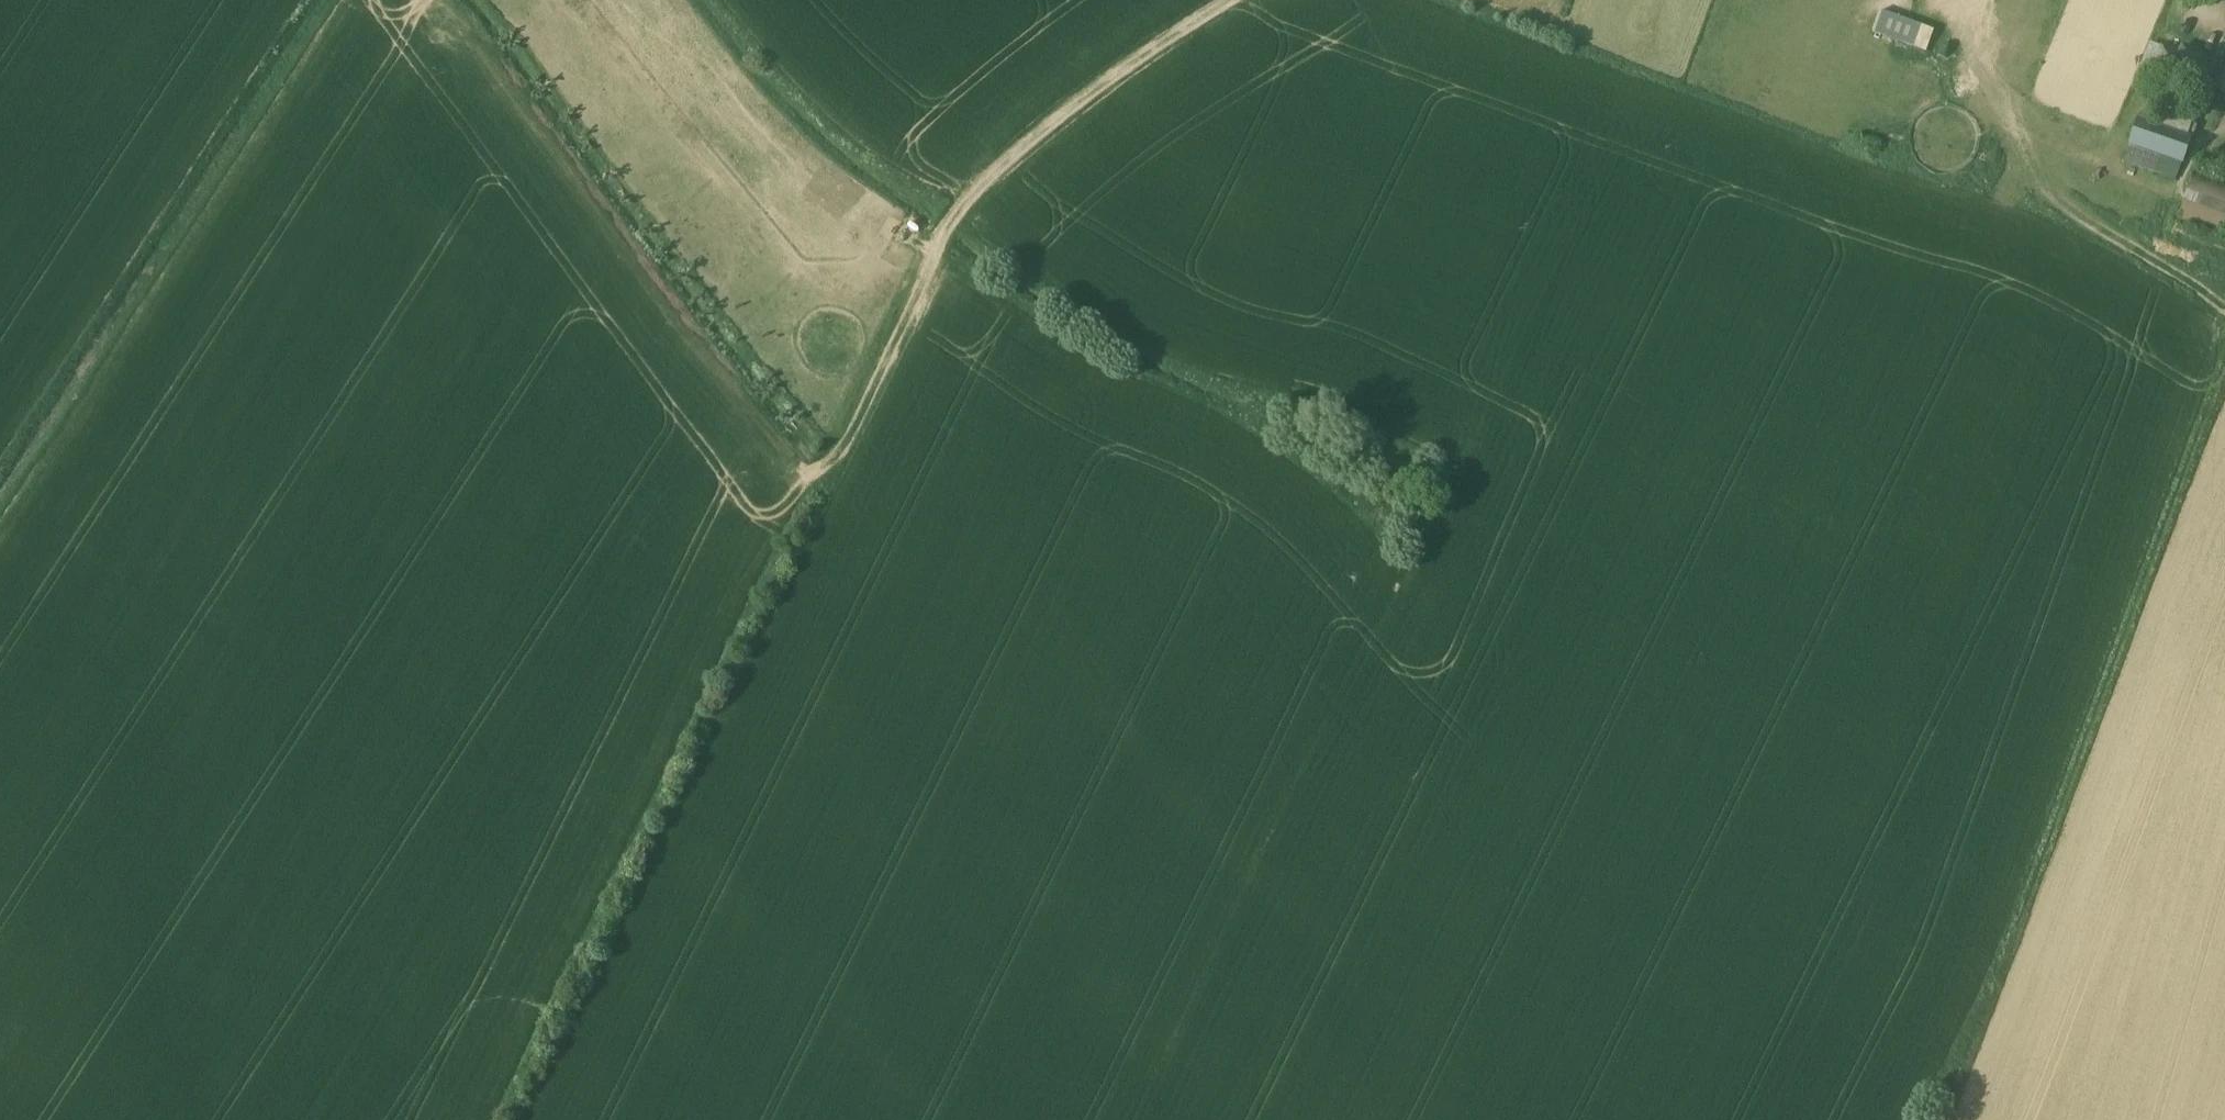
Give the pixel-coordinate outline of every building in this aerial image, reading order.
[(1873,32),(1914,47),(1922,25),(1881,11),(1873,32)] [(2179,54),(2162,47),(2154,67),(2197,84),(2204,65),(2196,62),(2200,53),(2182,46),(2179,54)] [(2224,90),(2224,63),(2220,61),(2211,84),(2224,90)] [(2130,145),(2183,163),(2192,137),(2138,119),(2130,145)] [(2194,177),(2180,216),(2224,232),(2224,188),(2194,177)]
